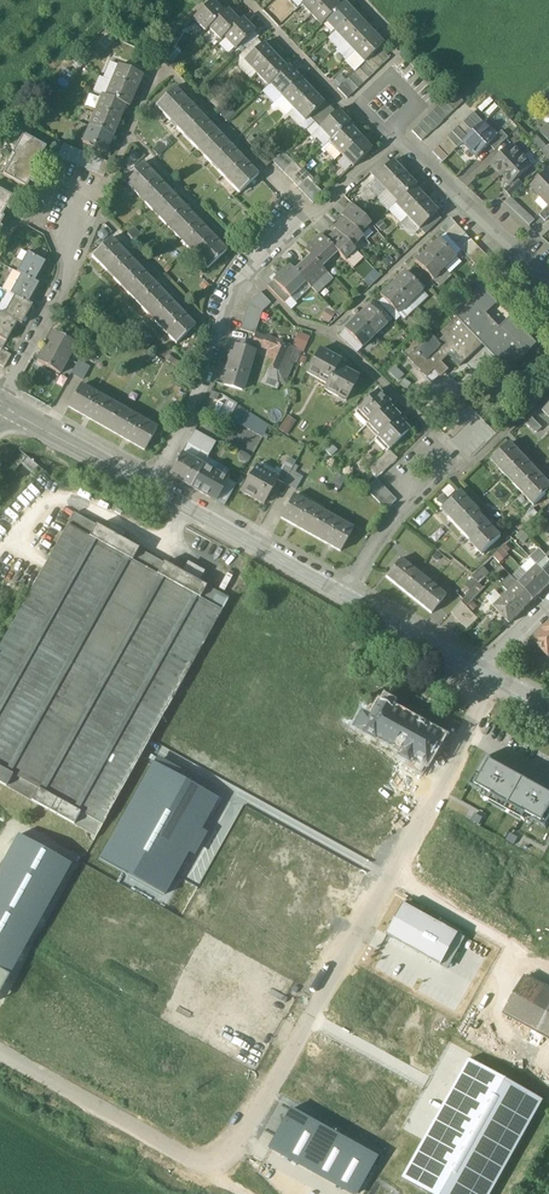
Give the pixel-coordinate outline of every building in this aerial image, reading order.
[(301,5),(311,16),(328,0),(307,0),(301,5)] [(311,16),(321,26),(325,22),(339,9),(331,0),(328,0),(311,16)] [(223,14),(212,2),(193,20),(205,32),(209,29),(223,14)] [(339,9),(325,22),(335,32),(354,15),(344,4),(339,9)] [(223,14),(209,29),(220,41),(224,38),(239,23),(227,11),(223,14)] [(354,15),(335,32),(345,43),(363,25),(354,15)] [(239,23),(224,38),(236,50),(255,32),(242,20),(239,23)] [(363,25),(345,43),(355,53),(373,35),(363,25)] [(373,35),(355,53),(365,63),(369,59),(374,54),(379,49),(383,46),(373,35)] [(275,57),(263,44),(244,62),(256,75),(275,57)] [(389,59),(379,49),(374,54),(384,64),(389,59)] [(384,64),(374,54),(369,59),(379,69),(384,64)] [(275,57),(256,75),(268,87),(270,85),(287,69),(275,57)] [(379,69),(369,59),(365,63),(364,64),(374,74),(379,69)] [(374,74),(364,64),(359,69),(368,79),(374,74)] [(142,76),(119,66),(112,82),(136,92),(142,76)] [(287,69),(270,85),(282,98),(300,80),(288,68),(287,69)] [(368,79),(359,69),(354,74),(363,84),(368,79)] [(363,84),(354,74),(348,79),(358,89),(363,84)] [(348,79),(343,84),(353,94),(358,89),(348,79)] [(300,80),(282,98),(293,110),(312,92),(300,80)] [(136,92),(112,82),(106,98),(126,106),(129,108),(136,92)] [(343,84),(338,89),(348,99),(353,94),(343,84)] [(189,103),(174,88),(156,106),(170,121),(189,103)] [(312,92),(293,110),(305,122),(310,118),(324,105),(323,105),(312,92)] [(464,102),(454,92),(449,97),(459,107),(464,102)] [(106,98),(102,96),(96,112),(119,122),(126,106),(106,98)] [(449,97),(444,102),(454,112),(459,107),(449,97)] [(444,102),(438,107),(448,117),(454,112),(444,102)] [(189,103),(170,121),(184,135),(202,118),(189,103)] [(324,105),(310,118),(315,123),(331,108),(325,103),(323,105),(324,105)] [(448,117),(438,107),(433,112),(443,122),(448,117)] [(331,108),(315,123),(320,129),(336,113),(331,108)] [(350,124),(338,111),(336,113),(320,129),(332,141),(348,126),(350,124)] [(119,122),(96,112),(89,127),(113,137),(119,122)] [(443,122),(433,112),(428,117),(438,127),(443,122)] [(484,123),(474,113),(469,118),(479,128),(484,123)] [(438,127),(428,117),(423,122),(432,132),(438,127)] [(202,118),(184,135),(198,150),(216,132),(202,118)] [(479,128),(469,118),(464,123),(474,133),(479,128)] [(432,132),(423,122),(417,127),(427,137),(432,132)] [(474,133),(464,123),(459,128),(469,138),(474,133)] [(469,138),(464,142),(478,157),(490,145),(498,137),(497,137),(484,123),(479,128),(474,133),(469,138)] [(332,141),(329,143),(341,156),(360,138),(348,126),(332,141)] [(113,137),(89,127),(82,144),(106,153),(113,137)] [(427,137),(417,127),(412,132),(422,142),(427,137)] [(459,128),(453,133),(463,143),(464,142),(469,138),(459,128)] [(216,132),(198,150),(211,164),(230,146),(216,132)] [(509,138),(502,132),(497,137),(498,137),(490,145),(495,151),(509,138)] [(463,143),(453,133),(448,138),(458,148),(463,143)] [(46,148),(23,135),(12,156),(14,156),(35,168),(39,160),(43,162),(47,156),(43,154),(46,148)] [(547,147),(537,137),(532,142),(542,152),(547,147)] [(360,138),(341,156),(353,168),(372,150),(360,138)] [(448,138),(443,143),(453,153),(458,148),(448,138)] [(453,153),(443,143),(438,148),(448,158),(453,153)] [(63,145),(56,157),(63,160),(69,147),(63,145)] [(512,145),(491,165),(501,176),(522,156),(512,145)] [(230,146),(211,164),(225,178),(244,161),(230,146)] [(76,150),(69,147),(63,160),(70,163),(76,150)] [(448,158),(438,148),(432,153),(442,163),(448,158)] [(76,150),(70,163),(77,166),(83,153),(76,150)] [(283,152),(273,162),(278,167),(288,157),(283,152)] [(83,153),(77,166),(84,169),(89,155),(83,153)] [(96,158),(89,155),(84,169),(90,172),(96,158)] [(35,168),(14,156),(3,176),(27,189),(30,183),(33,185),(36,179),(33,177),(37,169),(35,168)] [(522,156),(501,176),(510,185),(511,186),(518,180),(532,166),(522,156)] [(288,157),(278,167),(283,173),(293,163),(288,157)] [(96,158),(90,172),(97,174),(103,161),(96,158)] [(386,158),(369,173),(374,179),(391,163),(386,158)] [(103,161),(97,174),(104,177),(110,164),(103,161)] [(244,161),(225,178),(239,193),(258,176),(244,161)] [(374,179),(386,191),(404,174),(392,162),(391,163),(374,179)] [(293,163),(283,173),(288,178),(298,168),(293,163)] [(143,164),(124,181),(138,196),(157,178),(143,164)] [(298,168),(288,178),(293,183),(303,173),(298,168)] [(548,170),(532,186),(548,205),(548,170)] [(303,173),(293,183),(298,188),(308,178),(303,173)] [(404,174),(386,191),(398,204),(414,188),(416,186),(404,174)] [(157,178),(138,196),(152,211),(171,193),(157,178)] [(308,178),(298,188),(303,194),(313,184),(308,178)] [(518,180),(511,186),(510,185),(505,191),(510,196),(523,185),(518,180)] [(313,184),(303,194),(308,199),(319,189),(313,184)] [(398,204),(396,206),(407,218),(426,200),(414,188),(398,204)] [(319,189),(308,199),(313,204),(324,194),(319,189)] [(0,191),(0,217),(2,218),(6,210),(10,212),(13,206),(9,204),(13,198),(0,191)] [(171,193),(152,211),(166,225),(184,207),(171,193)] [(517,205),(510,198),(505,203),(512,209),(517,205)] [(426,200),(407,218),(419,230),(420,230),(436,214),(438,213),(426,200)] [(353,206),(342,216),(345,219),(358,233),(362,229),(366,228),(370,224),(353,206)] [(184,207),(166,225),(180,239),(198,222),(184,207)] [(540,216),(545,222),(548,218),(548,207),(540,216)] [(436,214),(420,230),(425,235),(441,220),(436,214)] [(539,216),(530,225),(535,231),(545,221),(539,216)] [(358,233),(345,219),(334,229),(337,231),(350,245),(355,242),(358,241),(362,237),(358,233)] [(451,219),(441,229),(446,234),(456,224),(451,219)] [(198,222),(180,239),(194,254),(212,236),(198,222)] [(456,224),(446,234),(451,239),(461,229),(456,224)] [(461,229),(451,239),(456,245),(466,235),(461,229)] [(350,245),(337,231),(326,241),(336,251),(343,258),(347,254),(350,254),(355,250),(350,245)] [(466,235),(456,245),(461,250),(471,240),(466,235)] [(212,236),(194,254),(208,269),(226,251),(212,236)] [(326,241),(321,236),(305,251),(311,257),(320,266),(336,251),(326,241)] [(125,254),(111,239),(93,257),(107,272),(125,254)] [(458,257),(441,239),(428,251),(446,269),(458,257)] [(471,240),(461,250),(466,255),(476,245),(471,240)] [(476,245),(466,255),(471,260),(481,250),(476,245)] [(481,250),(471,260),(476,266),(487,256),(481,250)] [(446,269),(428,251),(415,263),(433,281),(446,269)] [(139,268),(125,254),(107,272),(121,286),(139,268)] [(46,263),(30,255),(25,264),(23,263),(17,273),(23,276),(35,283),(46,263)] [(487,256),(476,266),(481,271),(492,261),(487,256)] [(320,266),(311,257),(295,271),(304,281),(311,288),(318,282),(324,288),(333,279),(320,266)] [(295,271),(290,266),(274,281),(283,291),(288,296),(304,281),(295,271)] [(139,268),(121,286),(134,300),(153,283),(139,268)] [(370,286),(380,276),(374,270),(364,279),(370,286)] [(423,291),(405,273),(392,285),(410,303),(423,291)] [(35,283),(23,276),(18,285),(16,284),(11,294),(17,298),(28,304),(39,285),(35,283)] [(283,291),(274,281),(268,287),(277,296),(283,291)] [(153,283),(134,300),(148,315),(167,297),(153,283)] [(410,303),(392,285),(380,296),(398,315),(410,303)] [(460,367),(483,345),(509,372),(538,344),(512,317),(500,328),(487,314),(499,303),(482,286),(453,314),(457,318),(442,333),(445,336),(438,343),(431,336),(408,358),(426,378),(434,370),(437,374),(445,366),(442,363),(445,359),(449,356),(460,367)] [(270,303),(261,293),(248,305),(241,330),(255,334),(256,333),(262,312),(270,303)] [(167,297),(148,315),(162,329),(180,312),(167,297)] [(28,304),(17,298),(13,306),(10,305),(4,316),(18,323),(22,326),(33,307),(28,304)] [(387,325),(369,307),(357,319),(374,337),(387,325)] [(333,313),(324,310),(321,318),(330,322),(333,313)] [(180,312),(162,329),(176,344),(195,326),(180,312)] [(4,316),(2,315),(0,318),(0,338),(7,342),(18,323),(4,316)] [(374,337),(357,319),(344,331),(362,349),(374,337)] [(65,327),(60,335),(73,342),(77,334),(65,327)] [(77,345),(54,332),(46,347),(68,360),(77,345)] [(294,347),(256,333),(255,334),(251,344),(273,352),(263,380),(268,382),(269,379),(279,383),(294,347)] [(68,360),(46,347),(37,362),(60,375),(68,360)] [(254,353),(236,348),(230,367),(248,372),(254,353)] [(341,362),(319,351),(306,374),(327,385),(324,390),(338,398),(339,395),(347,400),(358,379),(338,367),(341,362)] [(11,356),(5,352),(0,361),(0,366),(4,368),(11,356)] [(90,368),(78,361),(72,373),(83,380),(90,368)] [(390,373),(398,382),(406,375),(397,366),(390,373)] [(248,372),(230,367),(225,386),(242,391),(248,372)] [(119,408),(81,386),(69,407),(107,429),(119,408)] [(378,391),(357,411),(369,423),(388,405),(390,403),(378,391)] [(269,427),(236,405),(229,419),(262,439),(269,427)] [(369,423),(367,425),(379,437),(398,418),(400,417),(388,405),(369,423)] [(157,429),(119,408),(107,429),(145,450),(157,429)] [(278,430),(287,435),(295,420),(286,415),(278,430)] [(410,431),(398,418),(379,437),(377,438),(387,449),(389,451),(410,431)] [(215,443),(194,431),(187,444),(199,450),(208,455),(215,443)] [(525,458),(511,443),(492,461),(506,476),(525,458)] [(389,451),(387,449),(380,456),(390,466),(397,460),(389,451)] [(208,455),(199,450),(196,456),(205,461),(208,455)] [(202,466),(181,454),(169,475),(191,487),(202,466)] [(390,466),(380,456),(373,463),(383,473),(390,466)] [(229,470),(207,458),(202,466),(224,478),(229,470)] [(525,458),(506,476),(520,491),(539,473),(525,458)] [(383,473),(373,463),(366,469),(376,480),(383,473)] [(224,478),(202,466),(191,487),(216,501),(228,480),(224,478)] [(256,468),(250,478),(249,477),(241,492),(264,504),(277,480),(256,468)] [(284,468),(277,480),(284,484),(291,472),(284,468)] [(303,478),(291,472),(284,484),(296,490),(303,478)] [(520,491),(534,506),(548,492),(548,484),(539,473),(520,491)] [(376,480),(366,490),(371,495),(381,485),(376,480)] [(381,485),(371,495),(376,500),(386,490),(381,485)] [(442,491),(447,498),(454,492),(450,485),(442,491)] [(386,490),(376,500),(381,506),(392,496),(386,490)] [(459,493),(440,511),(454,525),(473,508),(459,493)] [(392,496),(381,506),(386,511),(397,501),(392,496)] [(301,501),(300,503),(292,499),(281,519),(311,535),(322,515),(315,511),(316,509),(301,501)] [(473,508),(454,525),(468,540),(487,523),(473,508)] [(228,599),(74,514),(67,526),(221,612),(228,599)] [(345,525),(331,517),(329,519),(322,515),(311,535),(340,551),(351,532),(344,528),(345,525)] [(487,523),(468,540),(482,555),(501,538),(487,523)] [(0,646),(0,784),(95,837),(106,818),(221,612),(67,526),(67,527),(0,646)] [(500,561),(511,550),(506,544),(495,556),(500,561)] [(548,558),(538,567),(548,578),(548,559),(548,558)] [(423,578),(401,560),(386,578),(409,596),(423,578)] [(538,567),(528,576),(543,592),(548,586),(548,578),(538,567)] [(228,575),(220,591),(225,593),(233,578),(228,575)] [(543,592),(528,576),(519,585),(534,601),(543,592)] [(446,597),(423,578),(409,596),(431,614),(446,597)] [(509,582),(503,587),(507,591),(513,586),(509,582)] [(534,601),(519,585),(509,594),(524,610),(534,601)] [(524,610),(509,594),(494,608),(500,614),(498,616),(501,620),(504,618),(509,624),(524,610)] [(462,602),(451,613),(457,619),(468,608),(462,602)] [(478,619),(468,608),(457,619),(467,630),(478,619)] [(529,645),(539,655),(543,652),(548,658),(548,627),(529,645)] [(441,739),(391,710),(391,709),(390,709),(391,707),(390,703),(386,700),(382,701),(381,703),(379,703),(370,719),(361,714),(354,728),(375,740),(376,738),(400,752),(397,757),(406,763),(405,765),(421,773),(434,749),(441,739)] [(443,740),(441,739),(434,749),(437,751),(443,740)] [(491,799),(508,808),(524,777),(486,757),(470,786),(483,793),(484,791),(493,795),(491,799)] [(154,764),(100,859),(164,896),(188,853),(194,857),(207,833),(200,830),(217,800),(154,764)] [(524,777),(508,808),(524,817),(526,814),(535,819),(534,821),(546,828),(548,822),(548,791),(524,777)] [(18,833),(0,865),(0,996),(73,863),(18,833)] [(386,932),(442,964),(460,932),(404,900),(386,932)] [(525,978),(519,988),(505,1015),(548,1040),(548,991),(525,978)] [(403,1179),(430,1193),(491,1193),(544,1100),(470,1059),(403,1179)] [(353,1193),(356,1193),(376,1157),(291,1110),(270,1148),(353,1193)]
